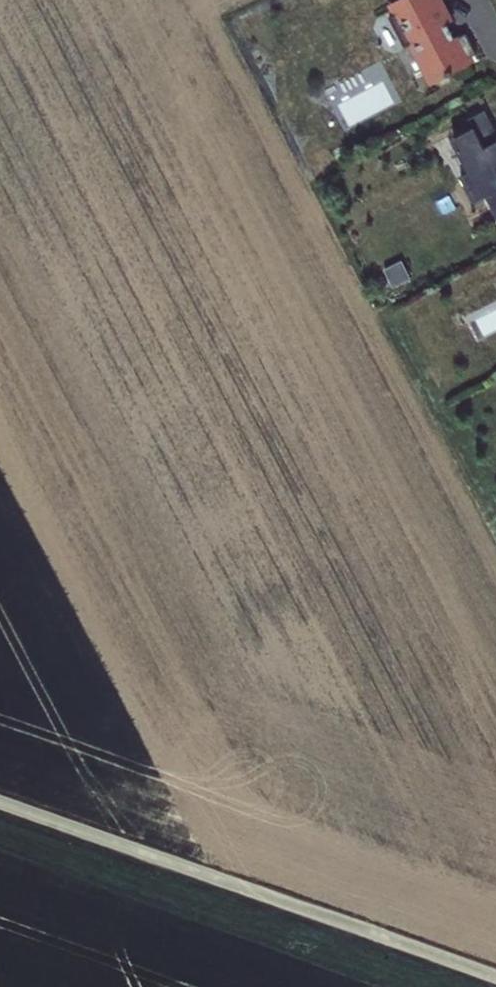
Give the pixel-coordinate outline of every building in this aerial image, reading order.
[(390,7),(426,85),(474,63),(470,55),(476,52),(466,29),(449,37),(441,20),(450,16),(443,0),(396,0),(398,4),(390,7)] [(454,135),(472,171),(461,177),(474,202),(482,198),(495,224),(495,124),(488,108),(470,117),(474,124),(454,135)]
